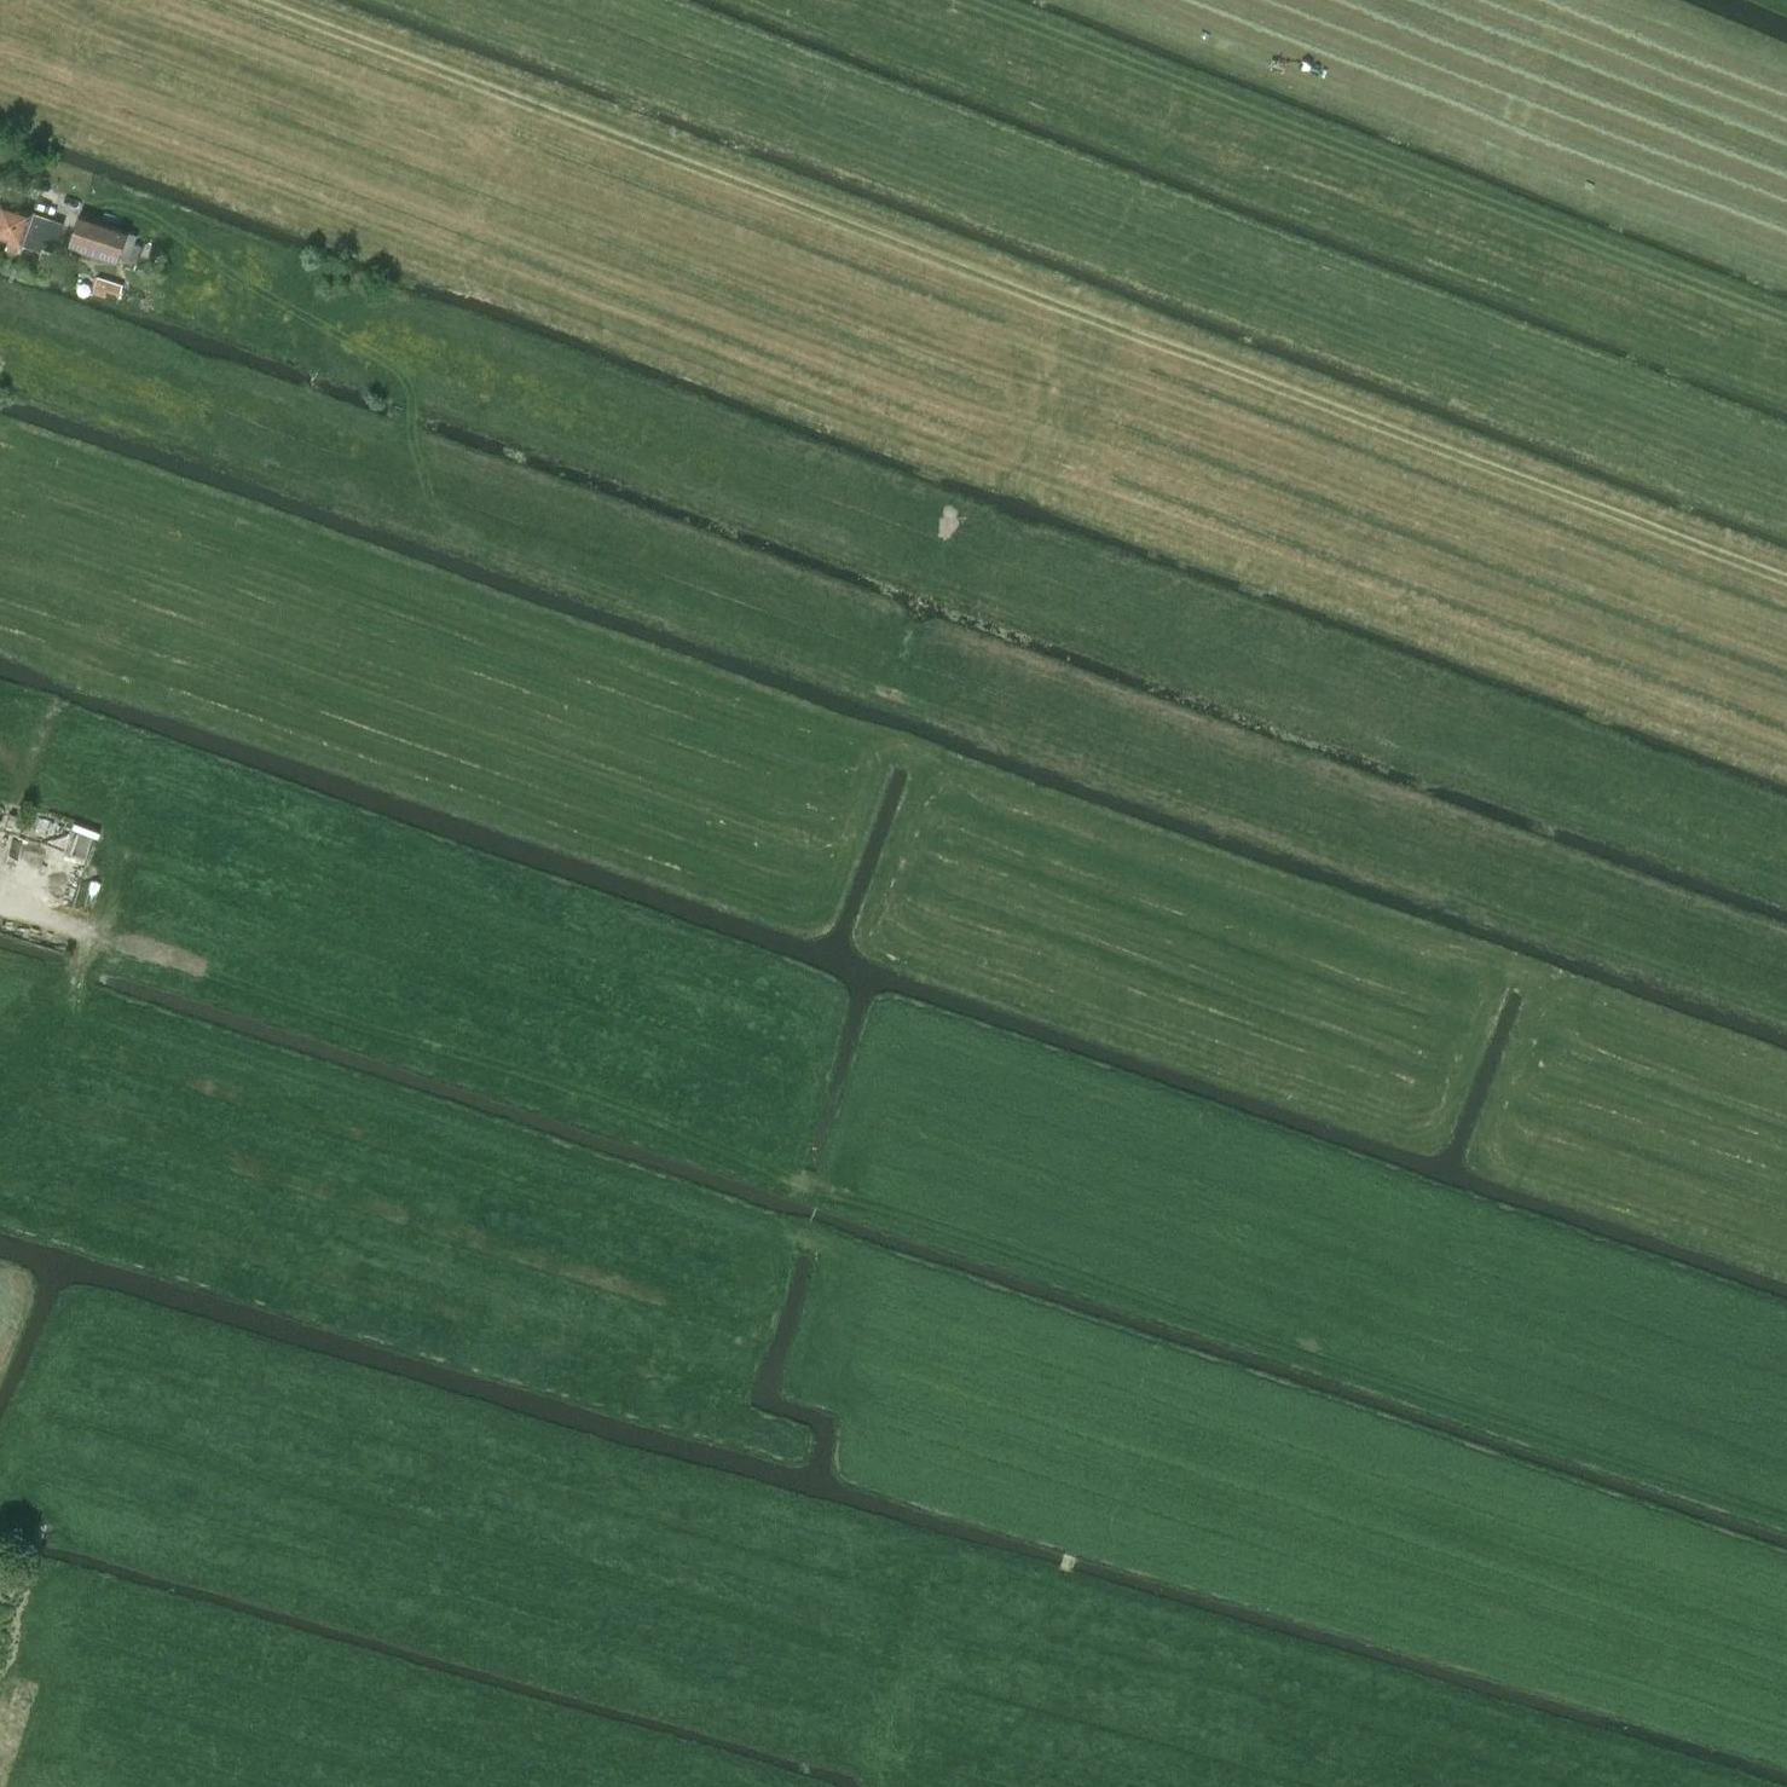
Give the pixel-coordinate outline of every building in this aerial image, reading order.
[(0,207),(0,238),(10,241),(7,250),(17,254),(20,245),(41,251),(42,248),(54,253),(64,224),(52,220),(34,214),(34,213),(2,203),(0,207)] [(112,263),(123,230),(81,215),(69,248),(112,263)] [(98,277),(93,292),(106,296),(108,290),(120,295),(123,286),(98,277)]
